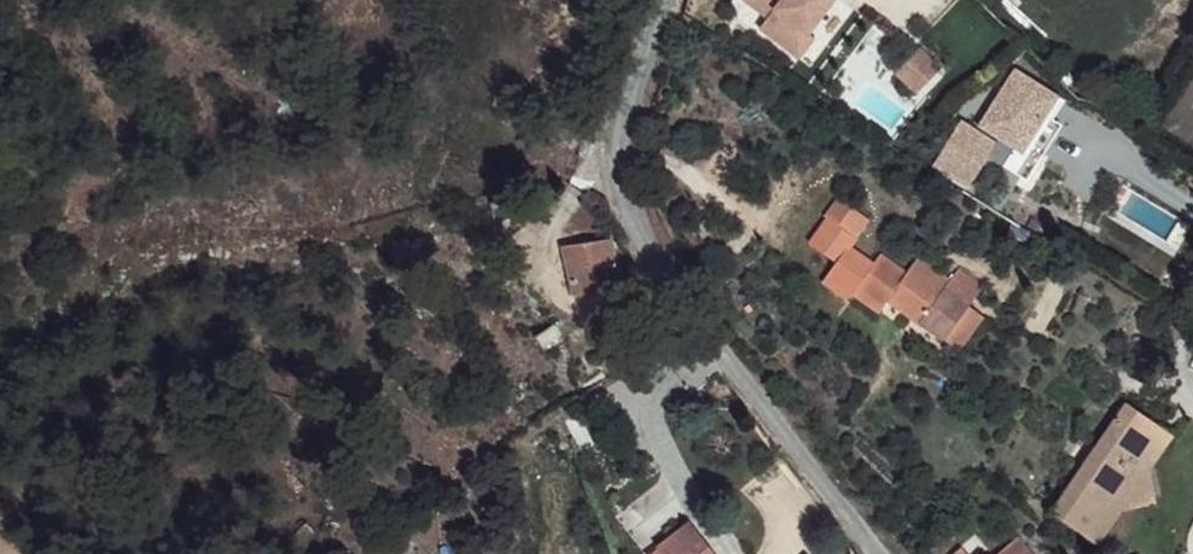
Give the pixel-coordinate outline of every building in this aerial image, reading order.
[(760,29),(795,59),(817,35),(811,30),(836,0),(782,0),(760,29)] [(942,66),(923,47),(901,70),(920,88),(942,66)] [(999,141),(964,119),(938,162),(974,184),(999,141)] [(853,240),(868,220),(834,196),(820,215),(853,240)] [(624,276),(616,233),(569,243),(577,285),(624,276)] [(885,290),(858,275),(843,306),(870,322),(885,290)] [(964,314),(937,299),(915,337),(942,353),(964,314)] [(1126,405),(1121,415),(1160,437),(1171,443),(1173,437),(1126,405)] [(1160,437),(1121,415),(1047,515),(1081,539),(1160,437)] [(1171,443),(1160,437),(1081,539),(1094,551),(1121,513),(1132,511),(1171,443)] [(662,553),(722,553),(695,516),(663,539),(670,548),(662,553)]
